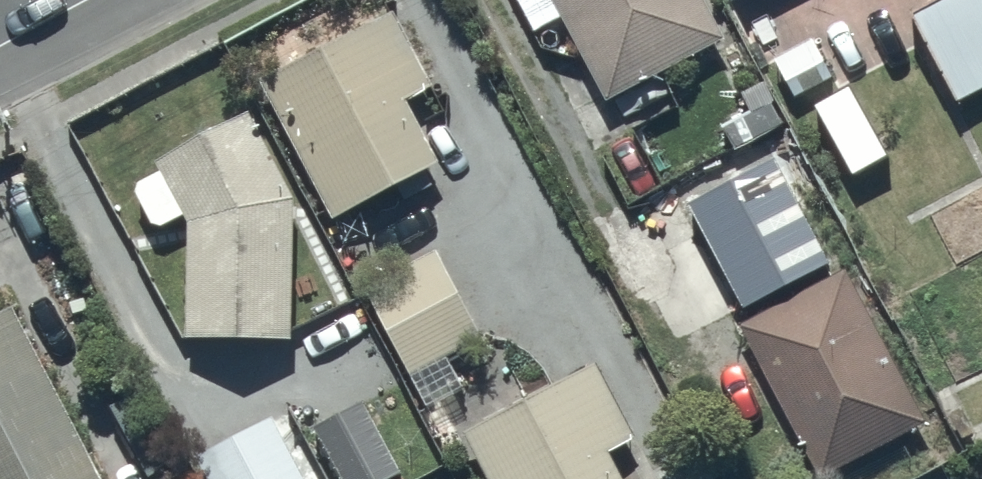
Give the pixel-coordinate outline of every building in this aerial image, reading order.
[(705,0),(519,0),(534,28),(562,13),(605,94),(721,32),(705,0)] [(910,8),(957,95),(981,81),(981,0),(924,0),(910,8)] [(366,19),(258,75),(329,213),(396,179),(405,195),(431,182),(422,165),(437,157),(366,19)] [(811,34),(773,56),(794,92),(832,72),(811,34)] [(765,77),(741,89),(750,107),(721,121),(733,144),(780,121),(769,99),(775,96),(765,77)] [(293,190),(248,104),(154,154),(160,166),(137,179),(135,188),(151,218),(162,221),(184,210),(187,216),(186,331),(291,332),(291,323),(299,323),(300,303),(291,303),(293,190)] [(763,139),(705,168),(726,211),(743,203),(751,218),(788,199),(782,186),(802,176),(787,145),(770,154),(763,139)] [(434,246),(363,282),(409,370),(479,333),(434,246)] [(844,264),(740,319),(822,473),(925,417),(844,264)] [(0,304),(0,478),(99,478),(102,477),(9,300),(0,304)] [(462,426),(490,478),(625,478),(608,447),(634,433),(592,357),(462,426)] [(401,468),(361,398),(312,425),(342,478),(381,478),(401,468)] [(268,413),(195,453),(209,478),(305,478),(268,413)]
